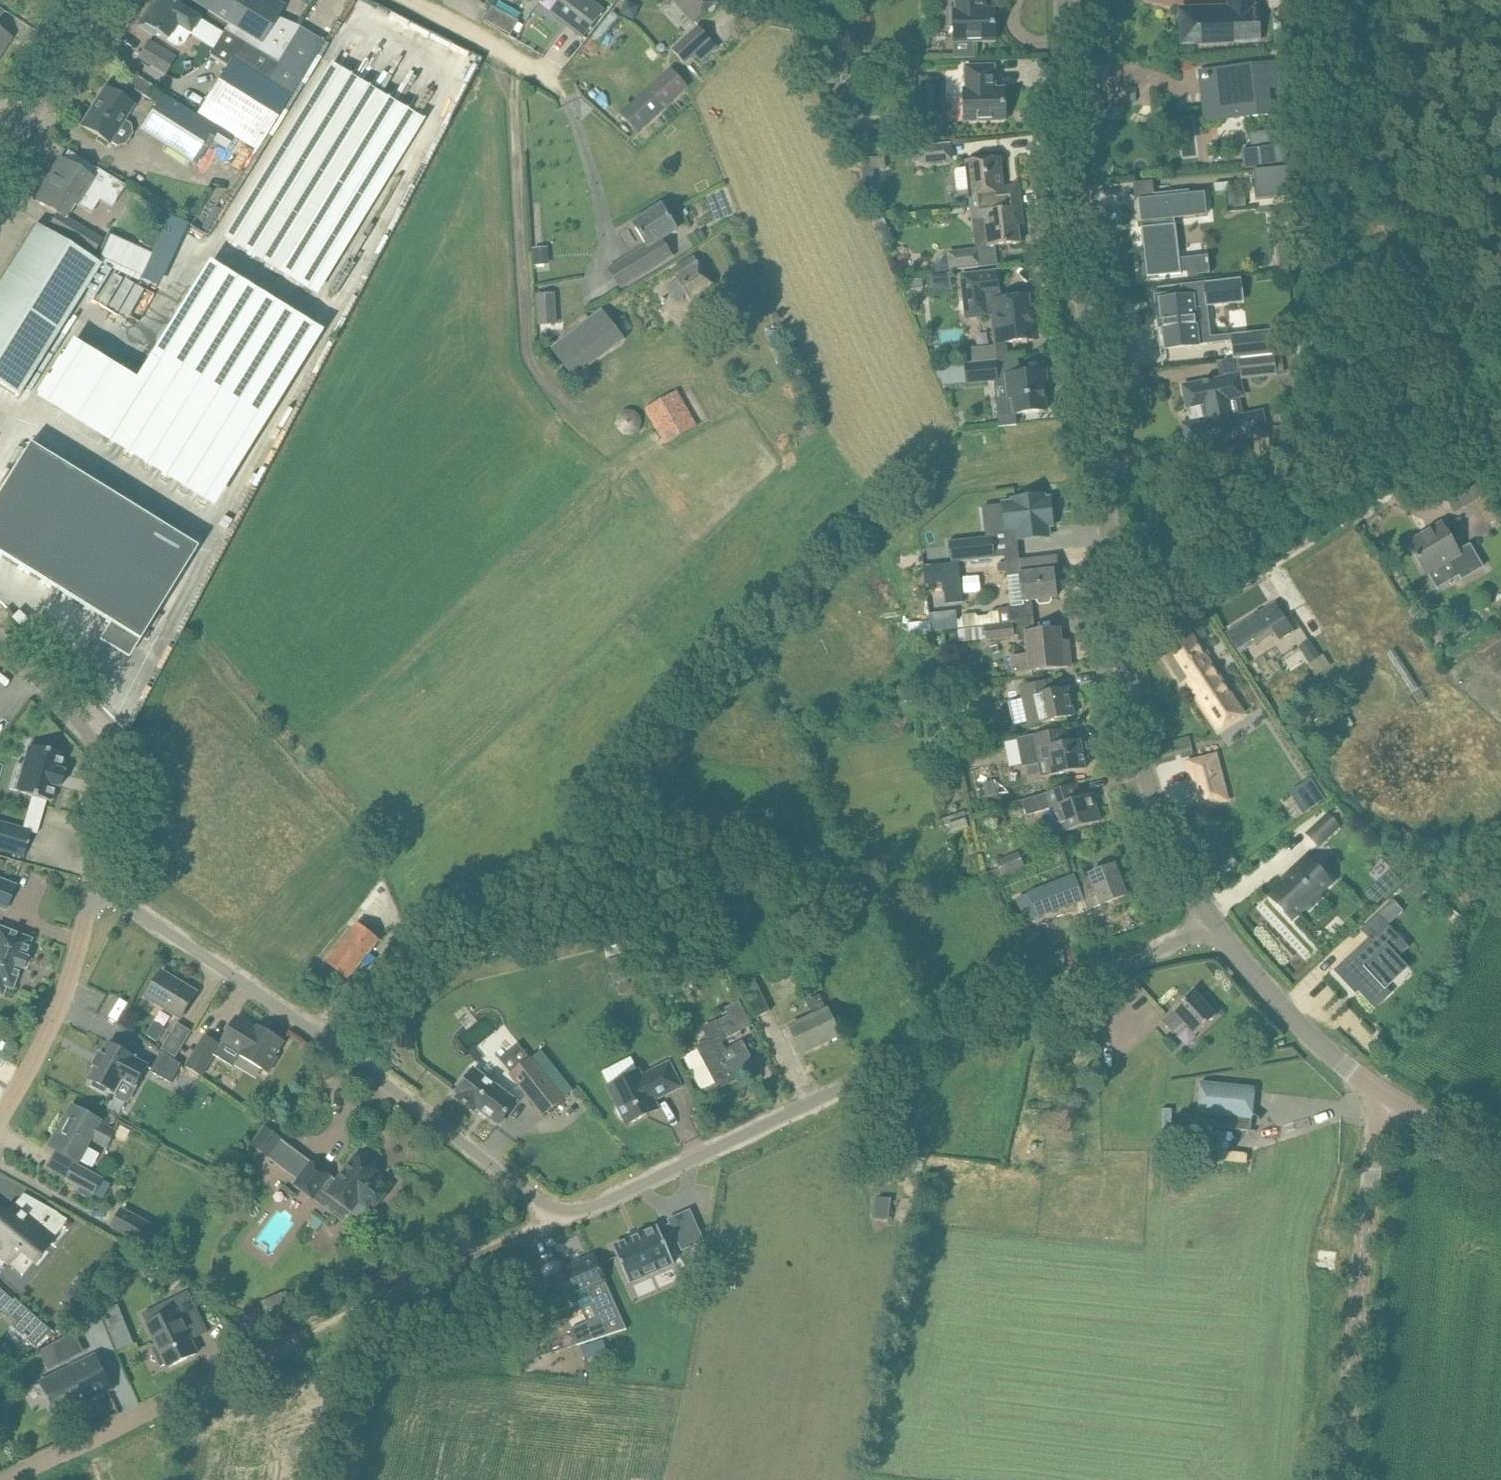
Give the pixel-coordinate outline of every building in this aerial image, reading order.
[(179,7),(168,0),(160,0),(153,12),(149,9),(138,27),(153,36),(155,32),(176,45),(181,45),(182,46),(184,44),(185,44),(191,35),(215,50),(211,57),(227,66),(198,113),(237,137),(236,138),(257,151),(301,81),(179,7)] [(229,24),(224,31),(278,64),(291,42),(271,29),(284,7),(272,0),(191,0),(229,24)] [(552,13),(583,38),(603,13),(589,2),(590,0),(562,0),(552,13)] [(695,23),(720,0),(674,0),(695,23)] [(798,3),(810,14),(823,0),(801,0),(798,3)] [(995,9),(985,9),(985,0),(955,0),(955,8),(953,8),(947,9),(947,27),(954,27),(954,42),(996,41),(995,9)] [(1229,8),(1186,9),(1187,29),(1181,29),(1182,44),(1261,42),(1259,8),(1254,8),(1253,0),(1229,0),(1229,8)] [(511,34),(519,21),(495,8),(487,21),(511,34)] [(674,50),(685,62),(710,40),(699,28),(674,50)] [(10,39),(0,32),(0,54),(10,39)] [(139,60),(165,75),(176,57),(150,41),(139,60)] [(204,234),(316,296),(416,114),(320,61),(250,188),(234,180),(204,234)] [(1202,70),(1208,122),(1224,120),(1224,117),(1246,114),(1246,118),(1269,116),(1266,88),(1282,86),(1279,62),(1262,64),(1263,72),(1241,75),(1242,76),(1232,77),(1231,67),(1202,70)] [(964,87),(964,122),(1006,121),(1005,88),(995,88),(995,65),(964,66),(965,87),(964,87)] [(648,90),(622,114),(638,132),(687,87),(674,72),(651,93),(648,90)] [(151,86),(144,96),(154,103),(161,92),(151,86)] [(82,126),(103,140),(109,143),(110,142),(117,146),(126,144),(133,133),(131,125),(123,120),(132,106),(105,89),(82,126)] [(191,162),(192,161),(197,165),(213,141),(221,146),(222,146),(227,149),(235,138),(228,133),(215,125),(213,129),(162,96),(141,130),(191,162)] [(1283,130),(1259,133),(1261,148),(1285,146),(1283,130)] [(920,146),(922,162),(951,159),(949,143),(920,146)] [(1244,169),(1287,165),(1285,146),(1261,148),(1242,151),(1244,169)] [(1004,193),(1000,157),(966,161),(967,168),(957,169),(955,171),(957,188),(959,190),(969,189),(971,207),(1000,205),(1001,210),(1017,208),(1015,192),(1004,193)] [(61,161),(36,201),(67,220),(83,193),(97,200),(114,195),(122,185),(98,169),(91,180),(61,161)] [(1287,171),(1251,175),(1254,200),(1289,197),(1287,171)] [(1153,199),(1139,200),(1142,223),(1143,223),(1144,230),(1142,230),(1145,253),(1140,253),(1143,278),(1149,277),(1181,274),(1175,226),(1175,219),(1208,216),(1205,193),(1190,195),(1190,191),(1153,195),(1153,199)] [(1020,243),(1017,208),(1001,210),(1000,205),(971,207),(973,220),(988,218),(991,247),(1020,243)] [(660,264),(672,256),(662,239),(677,230),(662,206),(634,224),(646,244),(608,268),(621,289),(660,264)] [(887,225),(875,230),(883,247),(894,242),(887,225)] [(0,283),(0,387),(18,398),(100,266),(36,226),(0,283)] [(69,239),(92,254),(101,241),(77,226),(69,239)] [(98,259),(103,262),(140,279),(153,250),(109,231),(98,259)] [(549,248),(534,249),(535,267),(550,266),(549,248)] [(948,257),(937,272),(982,267),(980,249),(948,252),(948,257)] [(694,257),(672,272),(695,307),(717,293),(694,257)] [(58,338),(22,401),(208,507),(311,326),(194,260),(127,377),(58,338)] [(92,295),(127,311),(139,285),(104,269),(92,295)] [(998,272),(961,276),(966,319),(992,316),(995,346),(997,346),(1007,345),(1028,342),(1028,341),(1034,340),(1034,338),(1038,335),(1037,326),(1033,324),(1032,322),(1029,296),(999,300),(996,273),(998,273),(998,272)] [(950,274),(931,276),(933,292),(952,290),(950,274)] [(1181,292),(1154,295),(1157,319),(1163,322),(1166,349),(1208,345),(1207,339),(1211,338),(1209,321),(1196,323),(1194,303),(1236,299),(1234,281),(1242,280),(1242,278),(1181,285),(1181,292)] [(922,279),(909,281),(910,290),(922,288),(922,279)] [(556,305),(537,306),(538,322),(557,321),(556,305)] [(1274,329),(1230,334),(1233,359),(1276,354),(1274,329)] [(565,338),(551,349),(575,380),(589,369),(565,338)] [(1316,352),(1315,341),(1297,342),(1298,354),(1306,353),(1316,352)] [(1007,345),(997,346),(999,360),(1008,359),(1007,345)] [(1275,355),(1239,359),(1241,378),(1276,375),(1275,355)] [(949,380),(967,378),(967,383),(998,380),(996,361),(947,366),(949,380)] [(1006,375),(1008,389),(1009,399),(997,401),(999,427),(1016,426),(1015,415),(1046,411),(1042,372),(1006,375)] [(1188,450),(1263,434),(1267,433),(1263,411),(1233,417),(1230,400),(1245,396),(1241,378),(1221,381),(1207,384),(1203,382),(1203,383),(1184,387),(1190,420),(1182,422),(1188,450)] [(678,390),(646,410),(666,444),(699,425),(678,390)] [(1286,427),(1272,430),(1276,450),(1285,448),(1294,445),(1289,426),(1286,427)] [(0,491),(0,556),(105,621),(139,642),(197,548),(29,445),(0,491)] [(1443,495),(1454,512),(1485,494),(1475,477),(1443,495)] [(986,536),(947,541),(950,563),(1019,555),(1017,541),(1050,537),(1049,527),(1053,527),(1050,497),(1046,498),(1046,495),(1012,498),(1012,501),(1002,502),(1002,506),(982,508),(986,536)] [(1442,524),(1408,544),(1418,561),(1426,575),(1428,574),(1450,561),(1459,576),(1462,580),(1483,567),(1470,544),(1458,551),(1452,541),(1442,524)] [(1037,560),(1006,563),(1007,572),(1011,608),(1024,607),(1023,602),(1037,600),(1038,604),(1039,605),(1050,604),(1052,602),(1052,599),(1056,598),(1054,575),(1059,575),(1057,557),(1037,560)] [(1007,572),(1006,563),(997,564),(998,573),(1007,572)] [(959,564),(922,568),(924,587),(943,585),(945,606),(964,604),(959,564)] [(1276,603),(1226,634),(1239,654),(1254,644),(1252,641),(1271,628),(1275,634),(1280,641),(1295,632),(1276,603)] [(989,616),(979,617),(980,627),(985,626),(1011,623),(1010,609),(999,610),(999,611),(990,612),(989,616)] [(956,612),(929,614),(931,632),(958,630),(956,612)] [(985,626),(986,639),(1014,636),(1013,623),(1011,623),(985,626)] [(1026,632),(1028,655),(1011,656),(1012,673),(1070,667),(1068,650),(1062,650),(1060,629),(1026,632)] [(1187,680),(1219,730),(1247,712),(1196,634),(1163,655),(1181,684),(1187,680)] [(1310,641),(1298,648),(1308,665),(1321,657),(1310,641)] [(1074,699),(1073,693),(1069,691),(1068,688),(1048,693),(1045,681),(1020,687),(1028,726),(1074,716),(1071,702),(1074,699)] [(1022,767),(1047,762),(1050,776),(1086,769),(1083,758),(1088,758),(1085,743),(1081,744),(1080,742),(1061,745),(1058,731),(1017,739),(1020,755),(1022,767)] [(953,749),(952,737),(933,740),(935,752),(953,749)] [(30,746),(24,766),(17,764),(10,789),(17,791),(16,792),(51,802),(55,786),(60,788),(64,772),(60,771),(64,756),(30,746)] [(975,752),(963,754),(965,767),(974,765),(977,761),(975,752)] [(1189,761),(1200,808),(1227,802),(1216,754),(1189,761)] [(1076,784),(1022,801),(1026,816),(1054,807),(1062,834),(1100,822),(1092,795),(1080,798),(1076,784)] [(1318,789),(1295,804),(1303,815),(1325,800),(1318,789)] [(1327,815),(1307,834),(1319,847),(1339,828),(1336,824),(1345,816),(1338,809),(1329,817),(1327,815)] [(24,857),(31,832),(0,823),(0,850),(24,857)] [(1419,851),(1412,857),(1424,868),(1430,862),(1419,851)] [(1025,868),(1019,854),(997,864),(1004,878),(1025,868)] [(1291,876),(1270,897),(1292,920),(1305,907),(1307,909),(1320,897),(1318,895),(1331,883),(1306,857),(1289,874),(1291,876)] [(1082,895),(1096,889),(1102,905),(1126,896),(1114,866),(1076,881),(1075,876),(1016,899),(1025,922),(1084,900),(1082,895)] [(1390,871),(1382,879),(1392,890),(1401,882),(1390,871)] [(1421,877),(1415,884),(1424,892),(1430,886),(1421,877)] [(1378,902),(1389,889),(1377,878),(1365,891),(1378,902)] [(5,910),(14,886),(0,881),(0,909),(5,910)] [(1371,941),(1339,971),(1359,992),(1375,1009),(1392,994),(1386,987),(1387,986),(1385,983),(1383,985),(1379,980),(1401,961),(1398,958),(1399,958),(1409,948),(1389,925),(1388,926),(1377,914),(1361,929),(1371,941)] [(358,923),(327,962),(348,979),(376,943),(379,940),(358,923)] [(2,995),(5,986),(11,988),(18,968),(22,970),(26,959),(22,958),(29,941),(0,930),(0,994),(2,995)] [(714,946),(705,949),(711,963),(720,959),(714,946)] [(146,997),(181,1018),(196,993),(162,972),(146,997)] [(651,974),(642,975),(645,985),(653,982),(651,974)] [(742,999),(746,997),(756,1018),(770,1011),(753,977),(736,986),(742,999)] [(1172,1034),(1184,1023),(1196,1035),(1216,1016),(1194,992),(1173,1011),(1174,1012),(1162,1022),(1172,1034)] [(791,1027),(794,1035),(803,1053),(840,1036),(827,1010),(820,995),(806,1002),(813,1016),(791,1027)] [(705,1063),(691,1070),(704,1093),(718,1085),(719,1089),(758,1073),(750,1054),(747,1045),(746,1045),(743,1040),(726,1049),(724,1045),(723,1043),(727,1041),(726,1039),(751,1026),(738,1001),(725,1008),(729,1015),(717,1022),(716,1020),(702,1028),(709,1039),(696,1046),(705,1063)] [(265,1072),(284,1042),(267,1031),(265,1034),(237,1017),(222,1041),(241,1053),(239,1056),(265,1072)] [(157,1042),(166,1028),(155,1021),(146,1035),(157,1042)] [(162,1049),(176,1058),(191,1032),(177,1023),(162,1049)] [(184,1064),(199,1075),(220,1045),(206,1035),(184,1064)] [(106,1089),(115,1093),(122,1079),(136,1087),(147,1066),(133,1059),(135,1057),(110,1043),(104,1056),(100,1054),(93,1066),(97,1068),(90,1080),(94,1082),(93,1086),(104,1092),(106,1089)] [(519,1044),(499,1060),(511,1075),(543,1115),(563,1099),(531,1059),(519,1044)] [(182,1065),(162,1051),(151,1072),(172,1083),(182,1065)] [(631,1059),(602,1073),(608,1085),(618,1106),(618,1109),(618,1112),(619,1115),(621,1116),(624,1117),(628,1125),(658,1110),(654,1101),(682,1087),(673,1069),(668,1060),(643,1072),(641,1069),(637,1071),(631,1059)] [(516,1102),(474,1070),(469,1076),(466,1074),(459,1084),(461,1086),(457,1092),(460,1094),(457,1098),(474,1111),(477,1108),(499,1124),(516,1102)] [(1201,1083),(1198,1114),(1216,1116),(1215,1128),(1251,1132),(1255,1088),(1201,1083)] [(68,1125),(55,1149),(73,1158),(78,1161),(80,1159),(92,1166),(99,1152),(87,1145),(91,1137),(107,1146),(114,1133),(99,1124),(100,1121),(90,1116),(73,1106),(64,1123),(68,1125)] [(250,1146),(269,1160),(283,1141),(264,1127),(250,1146)] [(337,1181),(312,1162),(295,1185),(314,1199),(322,1189),(354,1213),(360,1204),(372,1213),(391,1187),(378,1177),(380,1174),(356,1156),(337,1181)] [(67,1179),(103,1200),(104,1200),(111,1185),(75,1164),(67,1179)] [(892,1201),(878,1199),(875,1220),(889,1221),(892,1201)] [(31,1220),(13,1205),(6,1213),(0,1208),(0,1253),(10,1261),(21,1249),(33,1259),(45,1245),(45,1246),(69,1217),(45,1204),(31,1220)] [(111,1228),(143,1245),(146,1247),(157,1227),(122,1208),(111,1228)] [(641,1235),(616,1247),(633,1283),(677,1263),(660,1226),(641,1235)] [(698,1230),(677,1239),(682,1250),(699,1243),(695,1233),(699,1231),(698,1230)] [(568,1267),(561,1270),(569,1289),(573,1297),(576,1295),(582,1308),(595,1303),(605,1324),(592,1330),(589,1322),(573,1329),(570,1330),(577,1345),(627,1328),(595,1255),(573,1265),(568,1267)] [(547,1278),(538,1283),(543,1292),(552,1287),(547,1278)] [(0,1291),(0,1312),(2,1310),(11,1300),(0,1291)] [(158,1346),(153,1349),(161,1367),(167,1364),(168,1368),(197,1354),(188,1336),(206,1327),(188,1291),(161,1304),(167,1315),(147,1325),(158,1346)] [(286,1293),(262,1302),(269,1320),(293,1310),(286,1293)] [(11,1300),(2,1310),(16,1322),(12,1327),(35,1348),(49,1332),(13,1298),(11,1300)] [(117,1305),(102,1311),(118,1349),(133,1343),(117,1305)] [(603,1340),(581,1348),(585,1359),(607,1351),(603,1340)] [(59,1341),(50,1345),(59,1365),(68,1361),(59,1341)] [(58,1395),(66,1412),(111,1390),(95,1357),(41,1383),(49,1399),(58,1395)]
